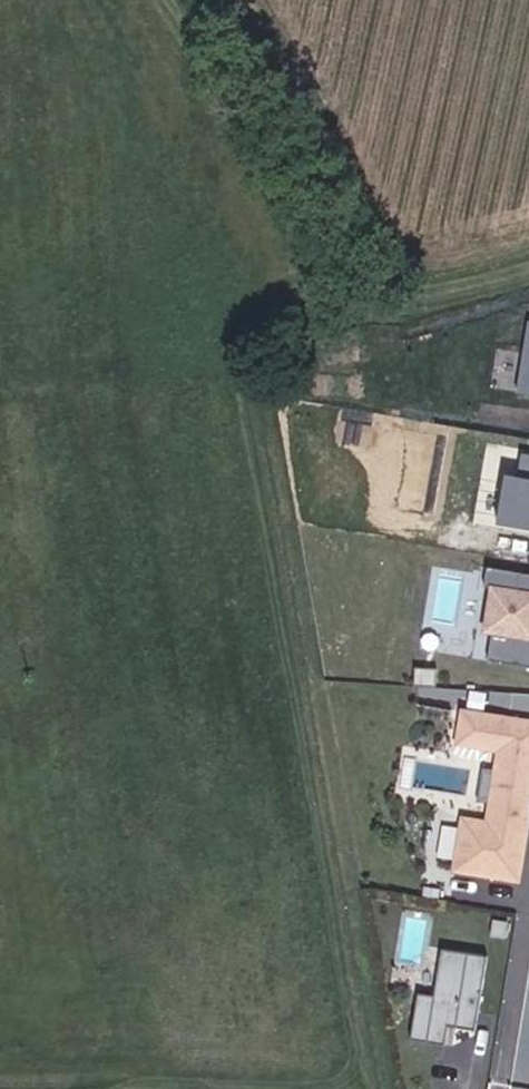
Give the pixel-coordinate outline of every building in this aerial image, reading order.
[(525,316),(513,387),(528,389),(528,317),(525,316)] [(518,448),(515,469),(503,466),(494,517),(528,523),(528,450),(518,448)] [(518,567),(485,561),(481,583),(489,584),(482,623),(489,625),(483,655),(528,662),(528,631),(527,631),(528,619),(528,588),(515,586),(518,567)] [(515,586),(528,588),(528,568),(518,567),(515,586)] [(460,707),(455,738),(496,745),(483,819),(459,814),(450,864),(512,875),(523,811),(521,810),(528,761),(528,719),(460,707)] [(482,952),(436,944),(428,990),(412,988),(404,1034),(438,1040),(442,1021),(469,1026),(482,952)]
